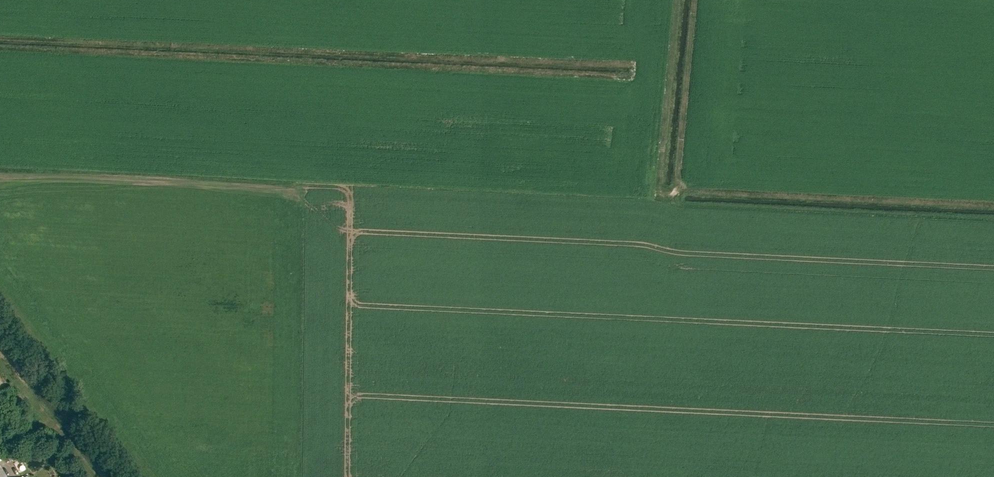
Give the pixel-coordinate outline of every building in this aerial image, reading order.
[(3,456),(7,462),(17,456),(14,450),(3,456)]
